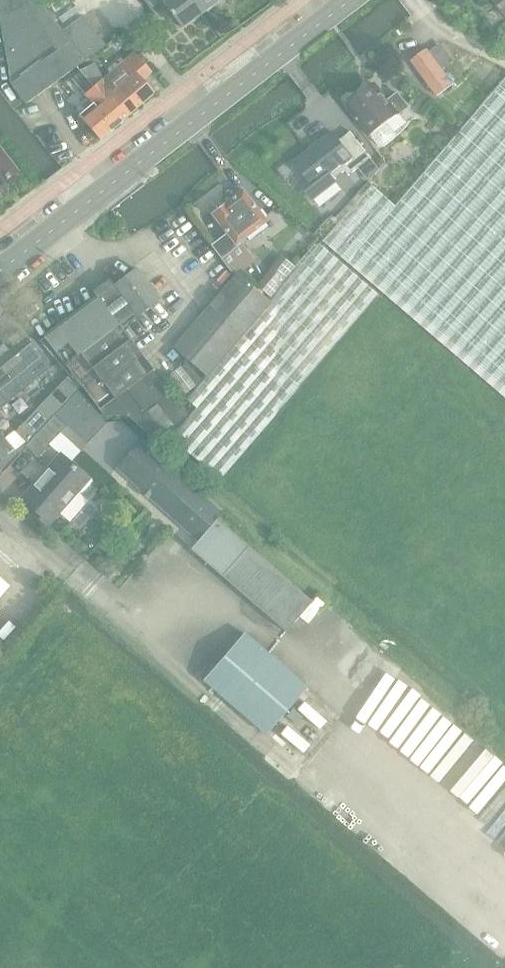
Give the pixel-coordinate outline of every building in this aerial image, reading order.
[(48,13),(42,0),(0,0),(0,16),(11,85),(25,105),(86,61),(79,51),(71,42),(62,31),(48,13)] [(51,5),(63,23),(79,11),(71,0),(58,0),(51,5)] [(151,8),(161,1),(181,29),(204,12),(195,0),(145,0),(151,8)] [(204,12),(220,0),(195,0),(204,12)] [(504,13),(504,0),(495,0),(504,13)] [(82,16),(62,31),(71,42),(90,26),(82,16)] [(98,36),(90,26),(71,42),(79,51),(98,36)] [(86,61),(106,46),(98,36),(79,51),(86,61)] [(438,97),(454,85),(427,49),(411,62),(438,97)] [(103,80),(94,62),(78,70),(80,72),(85,78),(94,88),(100,82),(128,116),(153,94),(142,81),(151,73),(134,53),(103,80)] [(85,78),(80,72),(72,79),(78,85),(85,78)] [(100,82),(94,88),(84,96),(92,104),(77,116),(98,141),(128,116),(100,82)] [(432,169),(399,207),(368,181),(320,238),(344,259),(349,264),(504,397),(504,83),(432,169)] [(348,106),(371,136),(379,146),(383,147),(394,138),(395,132),(394,131),(405,121),(400,114),(409,107),(399,94),(389,102),(375,85),(361,96),(358,93),(348,101),(350,104),(348,106)] [(339,141),(333,133),(295,163),(307,178),(300,183),(313,201),(337,182),(334,178),(344,171),(348,176),(371,158),(350,132),(339,141)] [(10,178),(7,174),(14,169),(0,150),(0,185),(10,178)] [(362,186),(367,182),(369,180),(364,174),(357,179),(362,186)] [(210,246),(232,276),(253,261),(239,243),(266,223),(265,221),(266,218),(261,212),(257,211),(242,191),(225,203),(224,203),(223,204),(218,201),(211,206),(212,213),(210,214),(226,234),(210,246)] [(170,439),(220,482),(380,294),(322,244),(271,303),(207,377),(188,400),(197,407),(170,439)] [(109,279),(92,292),(97,298),(106,310),(145,281),(136,270),(114,286),(109,279)] [(173,348),(207,377),(271,303),(236,274),(173,348)] [(145,281),(106,310),(119,328),(123,325),(134,317),(135,318),(159,300),(148,285),(145,281)] [(97,298),(39,342),(68,377),(81,388),(105,417),(127,416),(154,440),(186,416),(119,328),(106,310),(97,298)] [(51,369),(21,331),(6,343),(26,367),(36,381),(51,369)] [(0,348),(0,364),(13,380),(12,380),(21,391),(28,386),(18,373),(26,367),(6,343),(0,348)] [(177,398),(200,381),(186,361),(163,378),(177,398)] [(21,391),(12,380),(13,380),(0,364),(0,393),(7,402),(21,391)] [(68,377),(62,383),(75,395),(78,391),(81,388),(68,377)] [(62,383),(56,389),(69,401),(75,395),(62,383)] [(56,389),(50,396),(63,407),(69,401),(56,389)] [(57,414),(54,417),(65,427),(85,445),(105,423),(78,391),(75,395),(69,401),(63,407),(57,414)] [(50,396),(44,402),(57,414),(63,407),(50,396)] [(44,402),(38,408),(51,420),(54,417),(57,414),(44,402)] [(38,408),(32,415),(45,427),(51,420),(38,408)] [(32,415),(26,421),(39,433),(45,427),(32,415)] [(27,446),(25,448),(36,458),(65,427),(54,417),(51,420),(45,427),(39,433),(33,439),(27,446)] [(26,421),(20,428),(33,439),(39,433),(26,421)] [(20,428),(14,434),(27,446),(33,439),(20,428)] [(1,472),(17,455),(3,437),(0,439),(0,471),(1,472)] [(116,469),(166,514),(197,542),(190,549),(286,632),(312,602),(217,519),(222,514),(191,486),(141,441),(116,469)] [(60,456),(22,500),(49,524),(60,511),(67,516),(74,516),(82,506),(82,498),(75,493),(87,479),(69,464),(60,456)] [(11,588),(0,579),(0,600),(11,588)] [(9,650),(0,641),(0,658),(9,650)] [(10,909),(0,901),(0,920),(10,909)]
